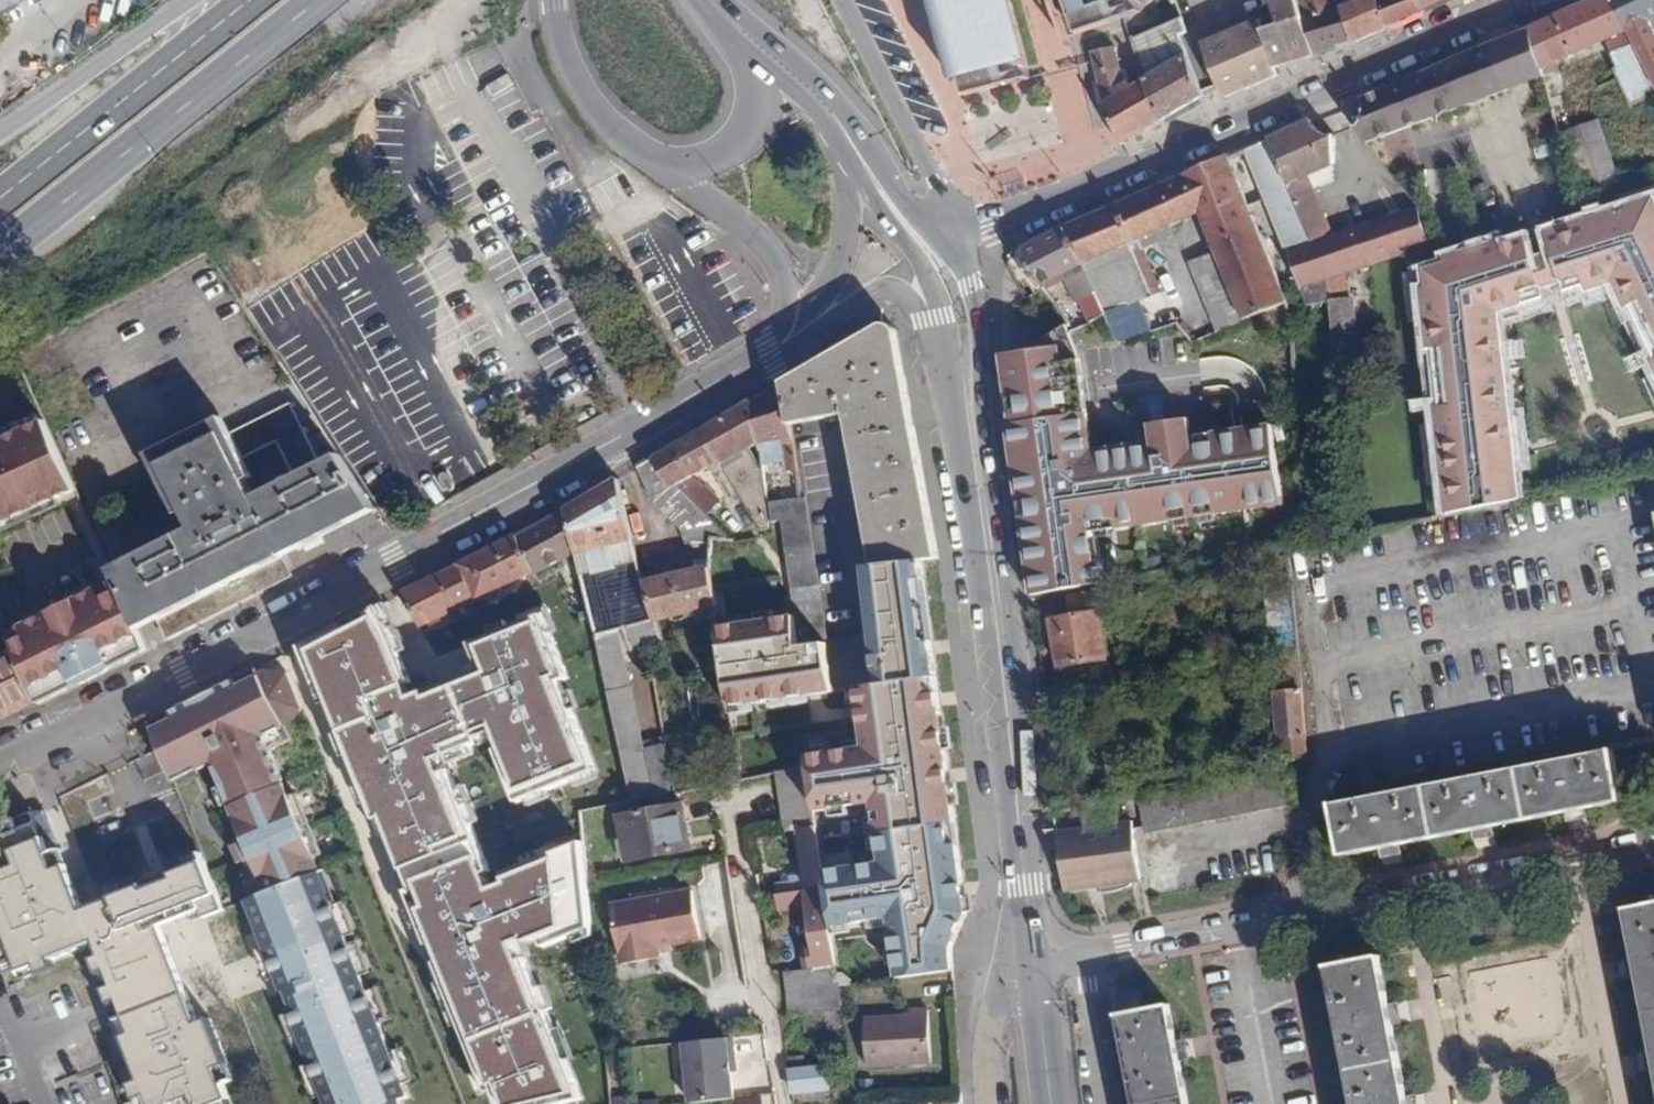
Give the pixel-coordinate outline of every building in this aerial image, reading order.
[(0,33),(56,0),(0,0),(0,32),(0,33)] [(964,98),(1030,80),(1028,70),(1029,71),(1011,0),(939,0),(964,98)] [(1077,35),(1140,13),(1139,3),(1138,0),(1065,0),(1077,35)] [(1173,7),(1176,6),(1181,21),(1131,41),(1145,82),(1161,120),(1202,95),(1187,58),(1180,38),(1188,33),(1186,27),(1181,15),(1179,10),(1178,5),(1176,0),(1171,0),(1173,7)] [(1275,68),(1262,31),(1281,25),(1271,0),(1251,0),(1260,22),(1207,47),(1226,97),(1277,75),(1275,68)] [(1275,68),(1314,56),(1296,0),(1271,0),(1281,25),(1262,31),(1275,68)] [(1352,40),(1337,0),(1296,0),(1314,56),(1339,48),(1338,44),(1352,40)] [(1387,28),(1377,0),(1337,0),(1352,40),(1353,44),(1387,28)] [(1425,10),(1420,0),(1377,0),(1387,28),(1425,10)] [(1425,10),(1447,0),(1420,0),(1425,10)] [(1639,54),(1613,0),(1597,0),(1529,31),(1544,78),(1561,133),(1566,132),(1588,193),(1620,181),(1597,121),(1574,130),(1557,63),(1608,41),(1621,67),(1616,69),(1633,104),(1653,95),(1653,86),(1639,54)] [(1639,54),(1650,49),(1640,25),(1650,21),(1653,19),(1653,0),(1613,0),(1639,54)] [(1181,15),(1186,27),(1194,23),(1186,2),(1178,5),(1179,10),(1181,15)] [(1653,47),(1653,29),(1650,21),(1640,25),(1650,49),(1653,47)] [(1502,93),(1544,78),(1529,31),(1490,47),(1472,55),(1488,98),(1502,93)] [(1653,47),(1650,49),(1639,54),(1653,86),(1653,48),(1653,47)] [(1161,120),(1145,82),(1132,89),(1128,81),(1122,84),(1113,48),(1091,55),(1101,93),(1105,106),(1121,144),(1161,120)] [(1454,62),(1470,104),(1488,98),(1472,55),(1454,62)] [(1470,104),(1454,62),(1361,101),(1362,105),(1362,110),(1362,116),(1360,121),(1358,126),(1355,129),(1380,159),(1387,154),(1376,139),(1470,104)] [(1326,273),(1329,299),(1335,368),(1361,365),(1357,298),(1347,298),(1345,273),(1359,269),(1374,266),(1390,261),(1428,249),(1416,209),(1332,237),(1318,205),(1312,191),(1331,184),(1334,183),(1334,137),(1330,137),(1327,136),(1322,133),(1318,130),(1315,126),(1312,122),(1269,141),(1326,273)] [(1307,305),(1329,299),(1326,273),(1269,141),(1245,151),(1284,252),(1289,251),(1307,305)] [(1286,305),(1226,159),(1188,175),(1203,211),(1220,253),(1247,320),(1286,305)] [(1203,211),(1188,175),(1168,184),(1183,220),(1203,211)] [(1170,225),(1183,220),(1168,184),(1066,227),(1086,271),(1121,346),(1149,333),(1139,303),(1159,295),(1142,250),(1173,237),(1170,225)] [(1331,184),(1312,191),(1318,205),(1332,198),(1331,184)] [(1627,208),(1629,214),(1619,217),(1617,211),(1600,216),(1603,225),(1591,229),(1589,220),(1547,233),(1554,256),(1563,284),(1566,293),(1585,287),(1587,293),(1614,284),(1627,313),(1634,310),(1653,353),(1653,200),(1627,208)] [(1627,208),(1617,211),(1619,217),(1629,214),(1627,208)] [(1600,216),(1589,220),(1591,229),(1603,225),(1600,216)] [(1086,271),(1066,227),(1023,249),(1039,285),(1075,268),(1077,274),(1086,271)] [(1449,516),(1522,502),(1516,457),(1507,459),(1505,447),(1515,446),(1499,314),(1546,299),(1543,290),(1534,262),(1527,240),(1501,248),(1499,242),(1483,247),(1486,257),(1474,260),(1471,251),(1446,259),(1448,264),(1427,271),(1428,294),(1422,294),(1429,354),(1436,353),(1443,411),(1436,412),(1449,516)] [(1483,247),(1471,251),(1474,260),(1486,257),(1483,247)] [(1193,264),(1220,330),(1247,320),(1220,253),(1193,264)] [(1554,256),(1534,262),(1543,290),(1563,284),(1554,256)] [(1009,384),(1085,374),(1083,356),(1064,320),(1029,344),(1004,347),(1009,384)] [(874,329),(783,381),(789,425),(845,414),(873,567),(908,562),(938,556),(899,337),(898,331),(892,327),(886,325),(880,326),(874,329)] [(795,470),(789,425),(783,381),(752,399),(761,461),(782,459),(784,471),(795,470)] [(762,462),(761,461),(752,399),(700,429),(722,461),(758,523),(769,522),(772,522),(768,503),(762,462)] [(321,463),(291,402),(230,432),(229,429),(155,467),(175,507),(181,504),(193,527),(130,558),(159,617),(168,636),(293,574),(283,555),(254,496),(246,479),(253,476),(244,456),(277,440),(294,476),(267,489),(297,548),(375,510),(338,453),(321,463)] [(1010,420),(1034,594),(1112,583),(1103,518),(1278,493),(1270,422),(1190,433),(1188,416),(1151,420),(1153,436),(1084,446),(1079,409),(1013,418),(1013,419),(1010,420)] [(223,416),(148,452),(155,467),(229,429),(223,416)] [(0,440),(0,522),(76,489),(45,420),(0,440)] [(722,461),(700,429),(688,436),(707,469),(722,461)] [(677,485),(706,514),(719,501),(693,476),(707,469),(688,436),(652,457),(671,489),(677,485)] [(1515,446),(1505,447),(1507,459),(1516,457),(1515,446)] [(731,539),(706,514),(677,485),(671,489),(652,457),(639,464),(652,495),(685,529),(688,543),(698,540),(694,569),(644,582),(654,620),(717,605),(703,540),(714,538),(731,539)] [(618,476),(565,506),(575,548),(588,607),(604,677),(623,759),(631,796),(632,799),(673,793),(671,778),(665,744),(645,749),(617,629),(629,626),(632,644),(648,640),(658,637),(654,620),(644,582),(633,542),(618,476)] [(297,548),(267,489),(254,496),(283,555),(297,548)] [(825,641),(804,496),(799,498),(780,501),(783,520),(802,644),(825,641)] [(575,548),(565,506),(564,507),(516,533),(533,571),(575,548)] [(478,597),(533,571),(516,533),(461,562),(478,597)] [(703,540),(717,605),(720,635),(742,631),(735,598),(748,595),(744,574),(738,575),(734,554),(736,539),(731,539),(714,538),(703,540)] [(1269,590),(1274,655),(1296,651),(1287,548),(1270,551),(1273,589),(1269,590)] [(159,617),(130,558),(112,568),(116,577),(129,605),(136,621),(139,627),(159,617)] [(460,606),(478,597),(461,562),(443,572),(460,606)] [(965,910),(908,562),(873,567),(859,570),(877,685),(851,690),(859,741),(804,750),(807,765),(808,776),(816,822),(868,814),(876,861),(823,869),(825,885),(834,938),(880,931),(889,985),(953,974),(949,946),(965,910)] [(420,625),(460,606),(443,572),(403,593),(420,625)] [(116,577),(8,631),(40,700),(148,647),(129,605),(116,577)] [(1068,597),(1070,611),(1098,606),(1096,592),(1068,597)] [(292,646),(329,734),(321,738),(464,1103),(586,1103),(525,963),(588,932),(577,843),(483,871),(438,758),(490,738),(512,798),(598,771),(535,607),(460,639),(467,666),(409,687),(377,602),(292,646)] [(1106,660),(1098,606),(1070,611),(1071,619),(1055,622),(1062,667),(1106,660)] [(1296,651),(1274,655),(1283,764),(1306,760),(1296,651)] [(38,696),(18,652),(0,660),(0,715),(38,696)] [(252,857),(267,892),(321,871),(316,856),(322,853),(297,792),(291,794),(271,751),(292,740),(283,720),(303,710),(288,673),(265,671),(259,673),(257,670),(150,724),(160,750),(173,783),(212,763),(245,840),(232,846),(239,862),(252,857)] [(1623,802),(1613,751),(1333,806),(1343,856),(1623,802)] [(1235,774),(1233,758),(1198,764),(1201,781),(1235,774)] [(807,765),(780,772),(788,828),(799,827),(806,872),(791,875),(791,880),(778,881),(779,893),(825,885),(823,869),(816,822),(808,776),(807,765)] [(705,773),(671,778),(673,793),(707,788),(705,773)] [(1286,807),(1281,777),(1140,806),(1146,835),(1286,807)] [(1139,884),(1131,823),(1120,825),(1117,798),(1106,800),(1104,800),(1083,805),(1086,829),(1058,832),(1065,893),(1097,889),(1097,895),(1098,895),(1099,895),(1100,895),(1101,895),(1102,895),(1103,895),(1104,895),(1105,895),(1106,895),(1107,895),(1108,895),(1109,895),(1110,894),(1110,895),(1111,894),(1112,894),(1113,894),(1114,894),(1115,894),(1116,894),(1117,894),(1118,893),(1119,893),(1120,893),(1121,893),(1122,892),(1123,892),(1124,892),(1125,892),(1126,892),(1126,891),(1127,891),(1128,891),(1129,891),(1129,890),(1129,885),(1139,884)] [(690,847),(681,805),(621,816),(629,858),(690,847)] [(34,810),(0,827),(0,954),(4,964),(18,960),(21,969),(84,945),(81,937),(93,932),(96,940),(124,1012),(185,987),(166,938),(152,943),(146,929),(160,923),(145,884),(82,908),(71,913),(59,882),(72,878),(66,863),(56,867),(34,810)] [(204,916),(223,909),(204,861),(172,874),(188,913),(201,908),(204,916)] [(243,901),(321,1103),(396,1103),(395,1102),(408,1097),(321,871),(267,892),(243,901)] [(145,884),(160,923),(188,913),(172,874),(145,884)] [(59,882),(71,913),(82,908),(72,878),(59,882)] [(676,887),(677,893),(693,890),(701,939),(702,944),(708,943),(697,884),(676,887)] [(825,885),(779,893),(781,904),(795,902),(796,906),(811,904),(817,947),(805,949),(808,970),(836,967),(825,885)] [(671,944),(701,939),(693,890),(677,893),(612,904),(623,963),(661,957),(660,951),(659,946),(671,944)] [(1628,910),(1653,1048),(1653,905),(1628,910)] [(166,938),(160,923),(146,929),(152,943),(166,938)] [(93,932),(81,937),(84,945),(96,940),(93,932)] [(1380,958),(1329,969),(1355,1103),(1409,1103),(1380,958)] [(788,1014),(801,1013),(843,1009),(836,967),(808,970),(784,973),(788,1014)] [(132,1032),(172,1017),(193,1008),(185,987),(124,1012),(132,1032)] [(1142,991),(1118,993),(1118,1016),(1135,1103),(1188,1103),(1169,1005),(1143,1010),(1142,991)] [(193,1008),(172,1017),(177,1031),(199,1022),(193,1008)] [(843,1009),(801,1013),(803,1031),(845,1026),(843,1009)] [(931,1061),(928,1010),(910,1011),(910,1016),(867,1018),(868,1063),(931,1061)] [(172,1017),(132,1032),(138,1047),(130,1049),(142,1078),(131,1082),(137,1098),(148,1093),(152,1103),(232,1103),(217,1065),(211,1051),(221,1048),(209,1018),(199,1022),(177,1031),(172,1017)] [(712,1018),(677,1022),(679,1041),(714,1037),(712,1018)] [(138,1047),(132,1032),(124,1036),(130,1049),(138,1047)] [(690,1103),(733,1099),(731,1072),(729,1056),(735,1056),(733,1038),(684,1043),(690,1103)] [(227,1061),(221,1048),(211,1051),(217,1065),(227,1061)] [(804,1070),(803,1056),(787,1058),(793,1093),(828,1089),(826,1068),(804,1070)] [(794,1102),(829,1099),(828,1089),(793,1093),(794,1102)] [(140,1103),(152,1103),(148,1093),(137,1098),(140,1103)] [(760,1094),(736,1096),(737,1103),(761,1103),(760,1094)]
